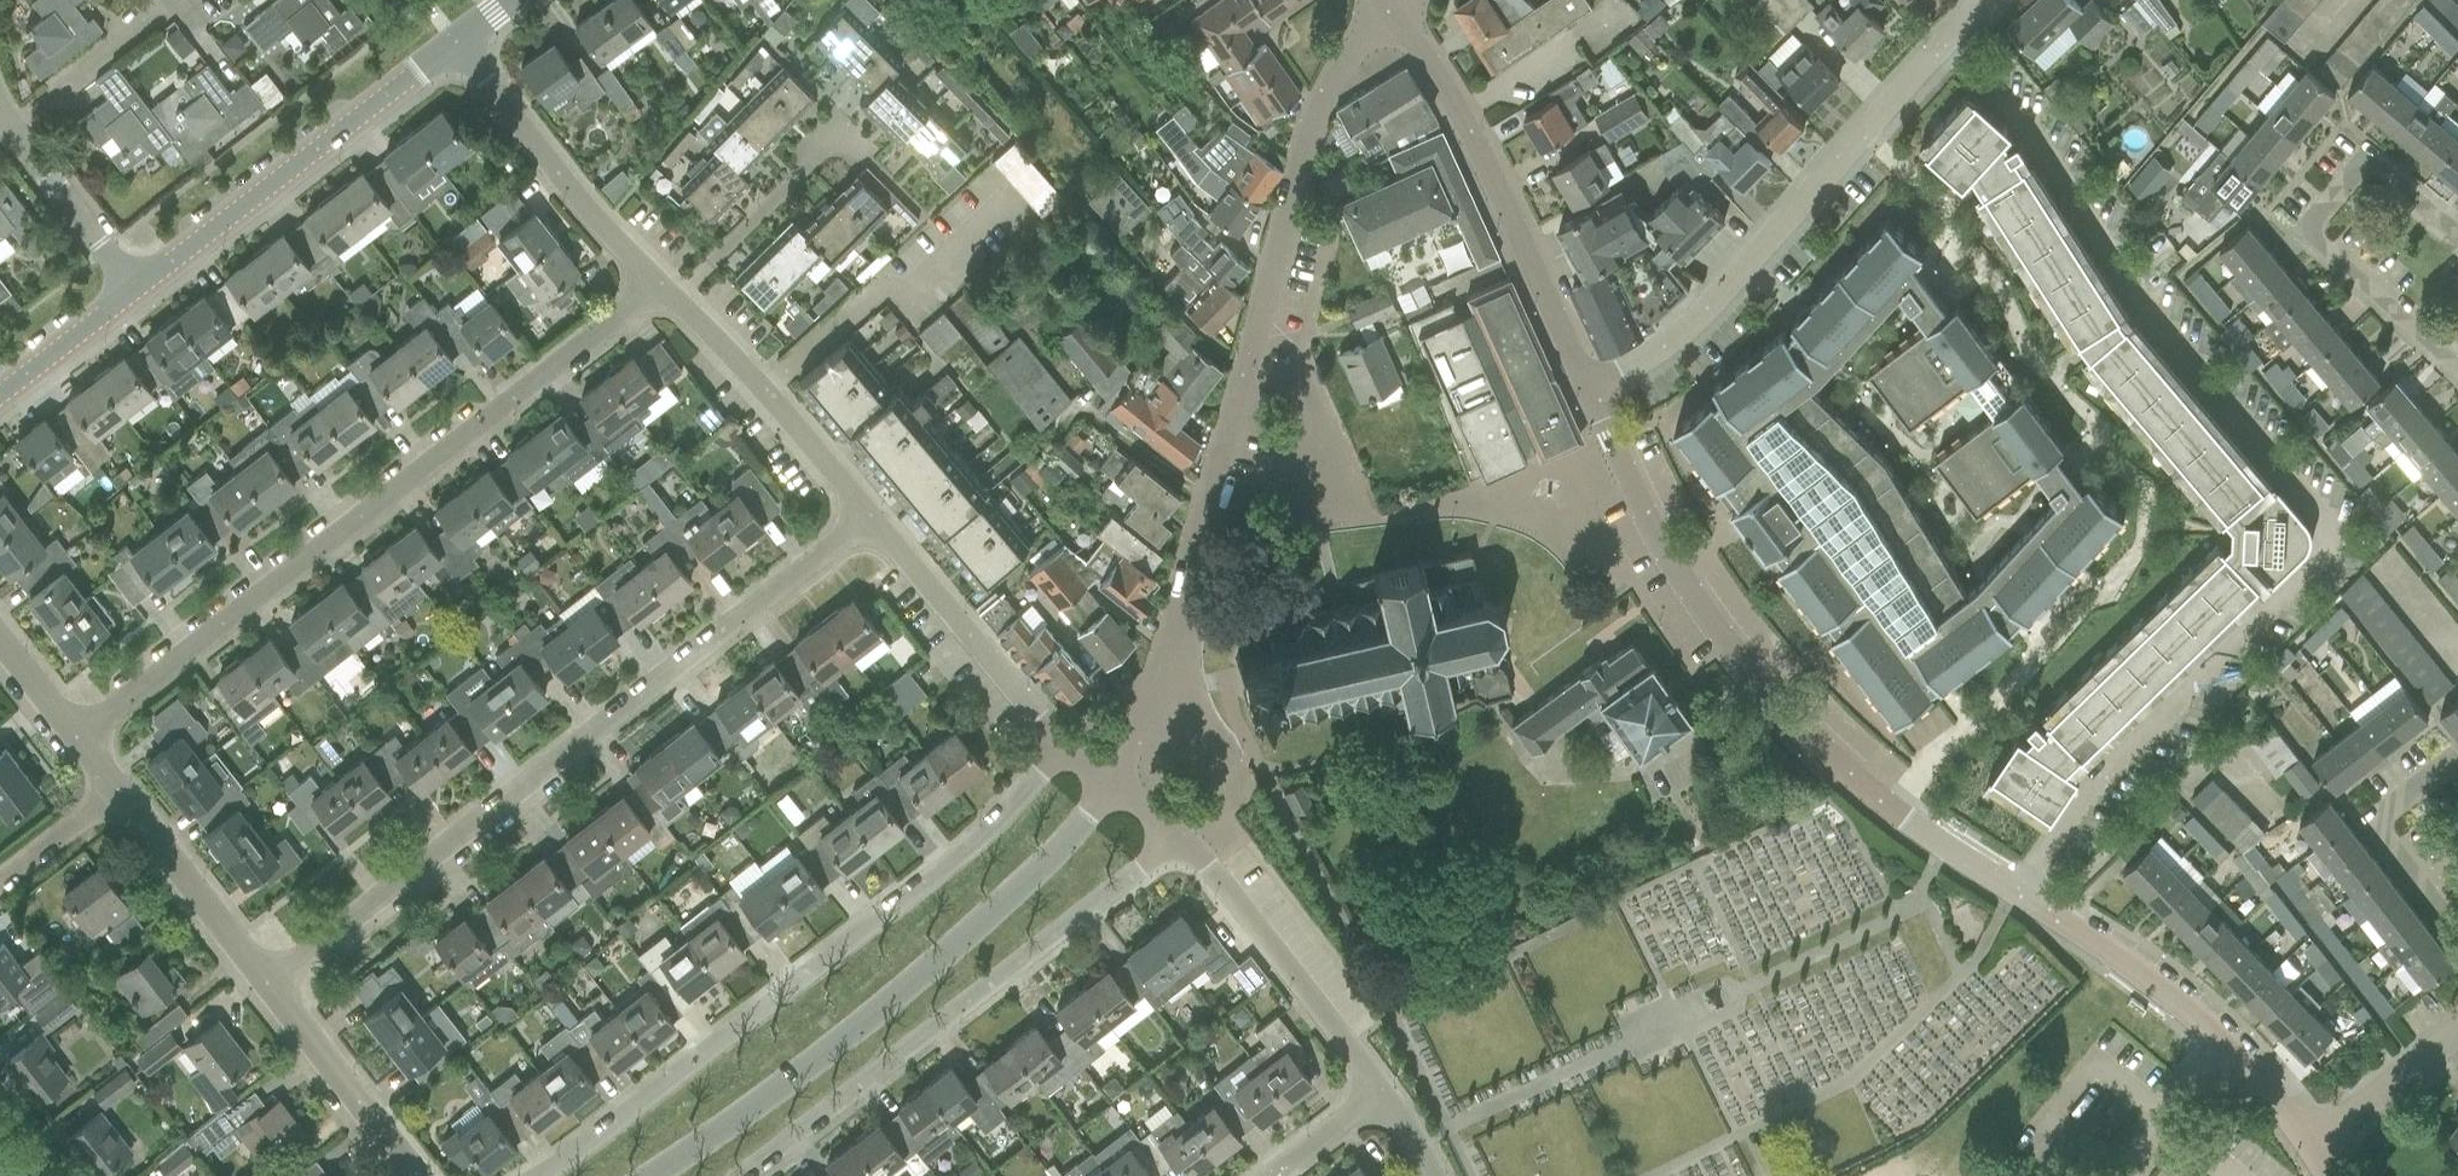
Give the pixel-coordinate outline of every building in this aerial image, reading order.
[(31,0),(42,15),(26,27),(39,44),(24,56),(40,77),(102,29),(92,16),(87,21),(74,3),(78,0),(32,0),(31,0)] [(242,25),(262,51),(278,39),(291,29),(304,46),(321,33),(333,48),(354,32),(364,24),(350,6),(340,13),(330,0),(275,0),(258,13),(242,25)] [(600,7),(626,42),(651,24),(633,0),(607,0),(608,1),(600,7)] [(672,9),(684,0),(665,0),(672,9)] [(750,0),(769,26),(771,24),(773,21),(768,16),(757,2),(756,0),(750,0)] [(844,7),(813,39),(832,58),(863,26),(878,11),(867,0),(846,0),(841,4),(844,7)] [(1029,1),(1038,13),(1054,0),(1030,0),(1029,1)] [(1192,21),(1227,70),(1222,73),(1224,76),(1260,122),(1270,115),(1271,116),(1300,95),(1288,78),(1285,80),(1274,63),(1276,61),(1264,44),(1256,50),(1241,29),(1262,15),(1268,23),(1285,11),(1283,8),(1295,0),(1221,0),(1192,21)] [(1457,8),(1466,23),(1462,25),(1468,35),(1472,32),(1480,44),(1476,46),(1494,73),(1593,8),(1588,0),(1547,0),(1535,8),(1526,0),(1469,0),(1457,8)] [(1637,11),(1649,22),(1667,4),(1663,0),(1642,0),(1639,3),(1642,6),(1637,11)] [(1758,1),(1789,31),(1802,18),(1784,0),(1759,0),(1758,1)] [(1810,0),(1784,0),(1802,18),(1815,5),(1810,0)] [(1845,18),(1831,3),(1819,15),(1833,30),(1832,30),(1856,55),(1883,29),(1870,15),(1883,2),(1881,0),(1853,0),(1859,5),(1845,18)] [(2116,23),(2094,0),(2091,0),(2082,9),(2074,0),(2038,0),(2008,29),(2034,57),(2069,23),(2091,47),(2116,23)] [(2157,22),(2170,38),(2180,30),(2160,0),(2138,0),(2157,22)] [(2301,0),(2282,0),(2281,1),(2303,20),(2312,10),(2301,0)] [(2312,10),(2320,0),(2301,0),(2312,10)] [(2373,6),(2395,24),(2404,14),(2388,0),(2377,0),(2373,6)] [(2404,14),(2413,3),(2410,0),(2388,0),(2404,14)] [(2457,2),(2455,0),(2430,0),(2445,14),(2457,2)] [(2303,20),(2281,1),(2272,12),(2294,31),(2303,20)] [(1180,2),(1170,8),(1179,21),(1188,14),(1180,2)] [(2457,2),(2445,14),(2457,27),(2457,3),(2457,2)] [(901,16),(885,4),(878,12),(894,25),(901,16)] [(2434,39),(2445,27),(2424,5),(2413,18),(2434,39)] [(2373,6),(2364,16),(2386,35),(2395,24),(2373,6)] [(626,42),(600,7),(576,25),(602,60),(626,42)] [(796,20),(791,16),(783,9),(773,21),(771,24),(783,35),(796,20)] [(1661,12),(1645,27),(1655,39),(1671,24),(1661,12)] [(2294,31),(2272,12),(2263,23),(2285,42),(2294,31)] [(2364,16),(2354,27),(2377,46),(2386,35),(2364,16)] [(666,25),(684,50),(696,41),(678,17),(666,25)] [(1010,17),(1003,22),(1029,55),(1041,45),(1022,22),(1017,26),(1010,17)] [(1173,22),(1161,31),(1167,40),(1180,31),(1173,22)] [(1061,24),(1055,29),(1064,39),(1073,31),(1068,25),(1061,24)] [(684,50),(666,25),(654,34),(673,59),(684,50)] [(178,26),(164,37),(181,60),(195,49),(178,26)] [(863,26),(832,58),(851,76),(882,44),(863,26)] [(1643,26),(1628,40),(1641,55),(1656,40),(1655,39),(1645,27),(1643,26)] [(2377,46),(2354,27),(2345,38),(2367,56),(2377,46)] [(2434,39),(2451,56),(2457,49),(2457,40),(2445,27),(2434,39)] [(916,50),(920,45),(922,43),(909,30),(902,37),(916,50)] [(235,33),(220,44),(232,59),(246,48),(235,33)] [(2268,37),(2249,59),(2261,69),(2279,47),(2268,37)] [(2367,56),(2345,38),(2336,48),(2358,67),(2367,56)] [(579,108),(604,89),(596,77),(585,63),(573,72),(553,43),(521,66),(546,101),(565,88),(579,108)] [(902,64),(882,44),(851,76),(869,94),(870,95),(892,73),(892,74),(902,64)] [(1769,59),(1758,70),(1776,88),(1786,78),(1790,83),(1790,84),(1811,106),(1839,79),(1805,44),(1779,69),(1769,59)] [(920,45),(916,50),(913,52),(928,66),(935,60),(920,45)] [(2336,48),(2327,59),(2349,78),(2358,67),(2336,48)] [(743,67),(750,74),(764,58),(756,52),(743,67)] [(2249,59),(2230,81),(2241,91),(2251,79),(2260,70),(2261,69),(2249,59)] [(2349,78),(2327,59),(2318,70),(2340,88),(2349,78)] [(263,102),(249,85),(246,81),(231,94),(207,63),(182,83),(192,97),(176,110),(188,126),(173,138),(197,169),(213,156),(206,147),(263,102)] [(1758,70),(1757,70),(1750,63),(1737,75),(1771,109),(1756,124),(1782,150),(1805,127),(1779,102),(1784,97),(1776,88),(1758,70)] [(107,97),(77,121),(96,146),(101,143),(110,136),(119,147),(109,154),(122,170),(148,150),(152,155),(152,154),(173,138),(116,65),(103,75),(112,86),(115,91),(107,97)] [(2372,112),(2396,84),(2373,65),(2349,93),(2372,112)] [(750,74),(743,67),(730,81),(738,88),(750,74)] [(763,86),(795,118),(814,98),(783,67),(763,86)] [(949,88),(956,81),(943,67),(936,74),(949,88)] [(1404,67),(1364,91),(1387,129),(1389,128),(1393,134),(1393,135),(1381,142),(1387,154),(1441,129),(1432,110),(1429,104),(1404,67)] [(608,68),(596,77),(604,89),(613,101),(619,110),(632,101),(608,68)] [(1224,76),(1222,73),(1219,69),(1208,78),(1213,85),(1224,76)] [(2336,94),(2308,71),(2289,93),(2317,117),(2336,94)] [(870,95),(869,94),(860,103),(878,122),(910,91),(892,74),(892,73),(870,95)] [(752,75),(748,80),(756,88),(760,83),(752,75)] [(1552,91),(1556,99),(1525,118),(1544,149),(1588,122),(1575,100),(1576,100),(1584,88),(1577,76),(1552,91)] [(2072,123),(2087,111),(2058,76),(2043,88),(2072,123)] [(974,101),(956,81),(949,88),(963,103),(967,107),(974,101)] [(2241,91),(2230,81),(2210,104),(2222,114),(2241,91)] [(2418,103),(2394,131),(2416,150),(2440,122),(2457,103),(2435,83),(2418,103)] [(2418,103),(2396,84),(2372,112),(2394,131),(2418,103)] [(703,101),(712,109),(725,93),(717,86),(703,101)] [(795,118),(763,86),(745,105),(777,136),(795,118)] [(910,91),(878,122),(897,141),(901,138),(928,109),(910,91)] [(1387,129),(1364,91),(1335,109),(1341,119),(1328,128),(1345,154),(1376,135),(1381,142),(1393,135),(1393,134),(1389,128),(1387,129)] [(1604,126),(1642,105),(1635,92),(1597,114),(1604,126)] [(1742,128),(1754,116),(1730,92),(1718,104),(1724,110),(1736,123),(1742,128)] [(1935,131),(1921,146),(1964,185),(1974,175),(1980,185),(1985,193),(1977,198),(1997,228),(2016,258),(2035,287),(2054,316),(2073,347),(2081,342),(2086,349),(2091,355),(2084,361),(2108,389),(2130,416),(2153,442),(2175,469),(2198,495),(2221,523),(2228,518),(2234,525),(2233,533),(2233,541),(2226,548),(2220,542),(2194,567),(2169,591),(2144,615),(2119,639),(2094,664),(2069,688),(2043,713),(2050,720),(2049,720),(2045,724),(2039,716),(2030,725),(2035,730),(2030,734),(2026,738),(2020,734),(1987,783),(2017,804),(2047,824),(2081,775),(2077,773),(2069,767),(2082,754),(2084,755),(2110,730),(2135,706),(2160,681),(2180,662),(2185,657),(2210,633),(2235,609),(2261,583),(2260,582),(2267,576),(2274,583),(2305,553),(2306,552),(2306,551),(2307,551),(2308,550),(2308,549),(2310,545),(2312,541),(2312,537),(2312,532),(2311,528),(2311,526),(2310,524),(2309,523),(2308,521),(2307,520),(2289,499),(2279,487),(2271,494),(2265,486),(2266,485),(2242,458),(2220,431),(2197,404),(2191,398),(2175,378),(2152,351),(2129,324),(2128,325),(2121,316),(2122,315),(2103,284),(2084,255),(2065,226),(2046,197),(2027,166),(2026,167),(2025,167),(2017,155),(2023,152),(2026,150),(2020,139),(2019,140),(2011,145),(2009,143),(2007,139),(2013,132),(1983,104),(1970,92),(1968,94),(1958,105),(1948,116),(1945,119),(1945,120),(1935,131)] [(2289,94),(2270,116),(2298,139),(2317,117),(2289,93),(2289,94)] [(712,109),(703,101),(691,116),(699,123),(712,109)] [(974,101),(967,107),(989,129),(1003,143),(1009,136),(996,123),(974,101)] [(683,104),(677,109),(684,117),(693,110),(688,104),(683,104)] [(2222,114),(2210,104),(2195,122),(2207,132),(2222,114)] [(745,105),(727,122),(726,123),(758,155),(777,136),(745,105)] [(1642,105),(1604,126),(1611,139),(1649,117),(1642,105)] [(932,106),(928,109),(901,138),(919,156),(951,124),(932,106)] [(413,133),(440,168),(469,146),(442,111),(413,133)] [(726,123),(727,122),(716,112),(697,131),(708,141),(707,142),(717,152),(718,151),(749,182),(750,182),(746,177),(757,166),(752,161),(758,155),(726,123)] [(1670,123),(1694,152),(1707,141),(1693,125),(1683,113),(1682,113),(1670,123)] [(1230,183),(1210,168),(1209,167),(1192,149),(1196,145),(1172,115),(1154,129),(1177,157),(1196,183),(1218,200),(1207,214),(1235,234),(1258,203),(1230,183)] [(2270,116),(2251,138),(2279,162),(2298,139),(2270,116)] [(1196,145),(1192,149),(1209,167),(1210,168),(1230,183),(1258,203),(1281,171),(1253,151),(1252,152),(1243,145),(1251,133),(1232,119),(1225,129),(1222,132),(1218,129),(1205,142),(1200,147),(1196,145)] [(1263,129),(1268,136),(1279,128),(1275,121),(1263,129)] [(2440,122),(2416,150),(2438,169),(2457,145),(2457,137),(2440,122)] [(1742,128),(1736,123),(1708,150),(1722,164),(1722,165),(1744,188),(1771,161),(1749,139),(1751,138),(1742,128)] [(969,143),(951,124),(919,156),(936,173),(933,177),(948,191),(965,176),(951,161),(969,143)] [(1134,124),(1126,131),(1139,147),(1147,140),(1134,124)] [(2190,161),(2201,150),(2180,128),(2169,139),(2190,161)] [(1351,192),(1327,203),(1345,231),(1349,229),(1360,253),(1387,242),(1449,213),(1450,215),(1453,214),(1476,265),(1499,256),(1441,129),(1387,154),(1396,174),(1352,194),(1351,192)] [(675,146),(683,152),(695,138),(687,132),(675,146)] [(391,163),(380,172),(401,199),(401,198),(413,214),(427,203),(426,201),(416,187),(440,168),(413,133),(399,144),(385,155),(386,157),(391,163)] [(2251,138),(2233,160),(2260,183),(2279,162),(2251,138)] [(172,142),(160,152),(170,165),(182,156),(172,142)] [(1014,142),(1010,145),(992,161),(1002,172),(1024,153),(1014,142)] [(1615,158),(1606,142),(1556,171),(1576,203),(1624,175),(1614,158),(1615,158)] [(2438,169),(2457,186),(2457,145),(2438,169)] [(683,152),(675,146),(662,160),(670,167),(683,152)] [(701,156),(694,164),(731,201),(749,182),(718,151),(717,152),(707,162),(701,156)] [(2220,151),(2203,171),(2182,196),(2209,219),(2229,196),(2241,206),(2260,183),(2233,160),(2232,161),(2220,151)] [(1034,164),(1024,153),(1002,172),(1012,183),(1034,164)] [(1622,191),(1559,227),(1569,245),(1579,239),(1587,252),(1577,257),(1587,275),(1613,260),(1646,240),(1648,239),(1655,246),(1655,247),(1669,261),(1680,250),(1687,256),(1701,242),(1693,234),(1703,224),(1711,232),(1726,218),(1714,206),(1696,187),(1708,175),(1698,163),(1684,172),(1687,179),(1680,186),(1679,187),(1649,217),(1634,201),(1629,204),(1622,191)] [(686,172),(692,177),(681,188),(712,219),(731,201),(694,164),(686,172)] [(1034,164),(1012,183),(1022,194),(1043,175),(1034,164)] [(1096,177),(1105,187),(1092,199),(1121,231),(1147,208),(1119,176),(1118,176),(1108,166),(1096,177)] [(655,168),(646,179),(652,184),(662,173),(655,168)] [(2142,170),(2129,185),(2131,186),(2146,199),(2147,200),(2159,185),(2142,170)] [(362,173),(334,194),(361,229),(386,210),(398,226),(413,214),(401,198),(401,199),(380,172),(369,181),(362,173)] [(11,228),(29,252),(49,238),(0,175),(0,237),(11,228)] [(1053,186),(1043,175),(1022,194),(1031,205),(1053,186)] [(856,176),(837,195),(868,227),(891,205),(912,225),(919,219),(877,177),(868,187),(856,176)] [(617,177),(604,188),(614,200),(625,187),(617,177)] [(1063,197),(1053,186),(1031,205),(1042,216),(1063,197)] [(1214,248),(1194,230),(1200,224),(1190,215),(1193,212),(1178,192),(1156,209),(1181,243),(1229,286),(1247,267),(1220,242),(1214,248)] [(313,224),(301,233),(330,270),(342,260),(334,250),(361,229),(334,194),(306,216),(313,224)] [(490,227),(516,207),(507,195),(481,215),(490,227)] [(837,195),(819,213),(850,245),(868,227),(837,195)] [(516,207),(490,227),(521,267),(555,241),(533,212),(525,219),(516,207)] [(819,213),(801,231),(800,232),(823,254),(822,255),(831,264),(850,245),(819,213)] [(2066,461),(2068,460),(2067,459),(2065,460),(2059,451),(2066,445),(2024,391),(2013,399),(1988,366),(1999,357),(1958,303),(1950,308),(1941,295),(1942,294),(1941,293),(1940,294),(1935,288),(1937,287),(1936,286),(1934,287),(1930,282),(1915,261),(1925,250),(1890,217),(1801,313),(1793,322),(1797,325),(1790,333),(1787,329),(1715,384),(1723,395),(1717,400),(1714,397),(1676,426),(1720,484),(1726,480),(1729,484),(1722,489),(1723,491),(1724,490),(1728,495),(1733,501),(1731,502),(1733,503),(1740,498),(1742,501),(1733,508),(1769,555),(1778,548),(1786,560),(1781,564),(1825,622),(1830,618),(1839,629),(1833,633),(1898,719),(1936,690),(1934,687),(1941,682),(1943,685),(2015,630),(2012,626),(2025,613),(2029,616),(2126,512),(2091,479),(2085,486),(2072,468),(2073,467),(2072,466),(2070,467),(2068,464),(2066,461)] [(792,221),(773,241),(804,272),(822,255),(823,254),(800,232),(801,231),(792,221)] [(2240,273),(2268,248),(2249,225),(2220,249),(2240,273)] [(457,232),(446,241),(455,253),(466,244),(457,232)] [(283,234),(255,255),(282,291),(299,278),(307,288),(330,270),(301,233),(290,242),(283,234)] [(1614,262),(1616,268),(1573,288),(1603,354),(1643,336),(1642,336),(1658,328),(1654,321),(1662,316),(1689,292),(1676,277),(1675,277),(1646,240),(1628,251),(1628,253),(1614,262)] [(521,267),(505,280),(515,293),(531,289),(536,285),(543,295),(553,307),(570,294),(579,287),(569,275),(576,270),(577,269),(555,241),(521,267)] [(773,241),(754,259),(786,291),(804,272),(773,241)] [(1182,269),(1180,271),(1164,286),(1183,308),(1185,307),(1211,332),(1239,302),(1239,295),(1229,286),(1181,243),(1169,255),(1182,269)] [(468,244),(455,253),(463,265),(476,256),(468,244)] [(2268,248),(2240,273),(2249,284),(2241,291),(2250,302),(2287,270),(2268,248)] [(883,249),(868,263),(875,270),(890,256),(883,249)] [(282,291),(255,255),(227,277),(233,286),(222,294),(243,321),(282,291)] [(786,291),(754,259),(736,278),(767,309),(786,291)] [(875,270),(868,263),(855,275),(862,283),(875,270)] [(2287,270),(2250,302),(2259,312),(2268,305),(2277,316),(2306,292),(2287,270)] [(2204,302),(2216,292),(2200,273),(2189,283),(2204,302)] [(826,295),(832,301),(847,286),(837,276),(822,290),(826,295)] [(11,292),(0,278),(0,300),(11,292)] [(1452,301),(1407,321),(1469,482),(1471,481),(1469,478),(1480,473),(1483,478),(1485,477),(1484,475),(1523,458),(1524,460),(1526,459),(1523,453),(1535,448),(1539,459),(1578,441),(1580,435),(1555,380),(1556,380),(1550,366),(1549,366),(1509,278),(1466,297),(1472,309),(1460,314),(1456,316),(1451,304),(1453,303),(1452,301)] [(497,288),(487,296),(494,305),(504,298),(497,288)] [(1394,308),(1386,290),(1348,307),(1356,325),(1394,308)] [(10,314),(22,305),(11,292),(0,300),(0,302),(10,314)] [(2216,292),(2204,302),(2220,319),(2231,310),(2216,292)] [(2269,324),(2265,327),(2283,349),(2296,338),(2324,314),(2306,292),(2277,316),(2269,324)] [(204,295),(176,317),(203,352),(243,321),(222,294),(211,303),(204,295)] [(832,301),(826,295),(813,307),(819,314),(832,301)] [(403,311),(419,333),(399,348),(425,382),(453,361),(447,353),(458,345),(470,359),(434,312),(422,297),(403,311)] [(447,302),(434,312),(470,359),(482,350),(487,358),(516,336),(490,302),(468,319),(458,306),(454,310),(447,302)] [(889,309),(877,320),(885,330),(898,319),(889,309)] [(1219,368),(1187,342),(1195,336),(1171,311),(1151,331),(1169,349),(1152,371),(1152,372),(1178,392),(1175,396),(1189,407),(1219,368)] [(808,323),(798,312),(784,326),(794,336),(808,323)] [(943,312),(930,322),(949,344),(961,334),(943,312)] [(1074,321),(1055,337),(1105,398),(1098,406),(1104,415),(1124,431),(1129,424),(1180,464),(1183,461),(1196,443),(1197,441),(1176,425),(1189,407),(1175,396),(1178,392),(1152,372),(1152,371),(1140,361),(1130,372),(1119,359),(1121,358),(1084,314),(1074,321)] [(2324,314),(2296,338),(2315,360),(2343,336),(2324,314)] [(2221,332),(2219,333),(2235,352),(2247,342),(2255,335),(2239,316),(2231,323),(2221,332)] [(154,347),(142,356),(163,383),(203,352),(176,317),(147,339),(154,347)] [(949,344),(930,322),(918,332),(937,355),(949,344)] [(903,323),(893,331),(896,334),(901,339),(910,332),(903,323)] [(910,334),(903,340),(909,347),(916,341),(910,334)] [(1377,336),(1376,337),(1339,354),(1359,398),(1366,395),(1367,397),(1372,394),(1378,406),(1403,394),(1377,336)] [(2361,358),(2343,336),(2315,360),(2333,382),(2361,358)] [(946,373),(920,395),(907,406),(850,338),(798,382),(843,435),(848,430),(979,586),(1030,543),(922,413),(956,385),(946,373)] [(632,357),(607,377),(639,420),(649,412),(641,403),(669,381),(682,371),(658,340),(646,350),(651,358),(640,366),(634,359),(632,357)] [(2247,342),(2235,352),(2250,369),(2262,360),(2247,342)] [(368,347),(347,364),(379,405),(391,396),(397,404),(425,382),(399,348),(384,360),(375,348),(368,347)] [(124,357),(96,378),(124,414),(163,383),(142,356),(131,365),(124,357)] [(2361,358),(2333,382),(2352,405),(2381,381),(2361,358)] [(2275,362),(2264,372),(2280,390),(2291,380),(2287,376),(2282,370),(2275,362)] [(358,380),(319,410),(345,444),(374,422),(368,414),(379,405),(347,364),(358,380)] [(242,375),(228,386),(236,396),(250,385),(242,375)] [(639,420),(607,377),(581,397),(600,422),(590,430),(608,454),(644,426),(639,420)] [(74,408),(63,417),(98,463),(111,453),(97,434),(124,414),(96,378),(68,400),(74,408)] [(223,379),(214,386),(229,405),(238,398),(236,396),(228,386),(223,379)] [(2291,380),(2280,390),(2295,408),(2306,399),(2291,380)] [(2368,403),(2378,415),(2363,427),(2372,437),(2374,438),(2416,403),(2396,380),(2368,403)] [(1039,429),(1073,402),(1057,383),(1024,410),(1039,429)] [(238,398),(229,405),(236,414),(250,403),(243,394),(238,398)] [(967,398),(955,408),(964,420),(965,419),(976,410),(967,398)] [(293,407),(269,426),(300,467),(312,458),(317,466),(345,444),(319,410),(312,400),(297,412),(293,407)] [(2416,403),(2374,438),(2386,444),(2396,436),(2406,448),(2434,425),(2416,403)] [(2301,416),(2317,436),(2330,425),(2314,405),(2301,416)] [(976,410),(965,419),(975,430),(986,421),(976,410)] [(560,414),(534,434),(571,482),(608,454),(590,430),(579,438),(560,414)] [(98,463),(63,417),(51,426),(45,418),(17,440),(52,485),(77,465),(84,474),(90,469),(98,463)] [(2453,446),(2434,425),(2406,448),(2425,470),(2453,446)] [(300,467),(269,426),(229,457),(266,505),(294,483),(289,476),(300,467)] [(1078,433),(1070,443),(1080,451),(1088,441),(1078,433)] [(516,463),(505,471),(524,495),(545,478),(552,486),(559,486),(569,479),(534,434),(509,453),(516,463)] [(2342,465),(2355,454),(2339,435),(2326,446),(2342,465)] [(678,445),(666,454),(672,462),(684,453),(678,445)] [(2425,470),(2444,493),(2457,481),(2457,453),(2453,446),(2425,470)] [(1051,458),(1051,459),(1069,476),(1070,476),(1072,478),(1083,466),(1062,447),(1051,458)] [(1180,496),(1129,458),(1128,459),(1114,448),(1099,467),(1125,487),(1164,517),(1180,496)] [(661,449),(650,458),(654,463),(647,468),(653,476),(671,461),(661,449)] [(2373,476),(2355,454),(2342,465),(2360,487),(2373,476)] [(239,471),(219,487),(206,470),(187,485),(199,502),(220,528),(232,519),(238,527),(266,505),(229,457),(228,457),(239,471)] [(1051,458),(1037,472),(1056,490),(1069,476),(1051,459),(1051,458)] [(98,463),(90,469),(97,478),(105,471),(98,463)] [(638,465),(625,476),(636,490),(649,480),(638,465)] [(728,482),(737,493),(712,513),(737,546),(762,526),(755,516),(767,507),(754,491),(762,484),(749,466),(728,482)] [(124,467),(110,477),(116,485),(130,475),(124,467)] [(1039,483),(1026,468),(1011,480),(1023,496),(1039,483)] [(487,470),(462,490),(488,523),(524,495),(505,471),(495,480),(487,470)] [(138,473),(123,485),(134,499),(141,494),(137,489),(140,487),(137,484),(143,479),(138,473)] [(2444,493),(2457,509),(2457,481),(2444,493)] [(1101,494),(1097,499),(1110,509),(1155,543),(1171,522),(1164,517),(1125,487),(1120,494),(1108,484),(1101,493),(1101,494)] [(44,485),(27,509),(31,514),(53,497),(44,485)] [(2373,514),(2385,504),(2369,485),(2357,496),(2373,514)] [(13,505),(0,489),(0,538),(24,519),(13,505)] [(1094,489),(1090,493),(1097,499),(1101,494),(1094,489)] [(488,523),(462,490),(436,510),(455,535),(445,543),(467,571),(478,563),(473,557),(483,550),(472,535),(488,523)] [(199,502),(160,532),(186,566),(214,544),(208,537),(220,528),(199,502)] [(2385,504),(2373,514),(2389,533),(2401,522),(2385,504)] [(712,513),(697,524),(686,509),(664,526),(681,549),(692,541),(711,565),(737,546),(712,513)] [(1155,543),(1110,509),(1094,531),(1104,539),(1146,571),(1162,549),(1155,543)] [(24,519),(0,538),(0,561),(11,575),(19,569),(27,580),(66,550),(56,537),(44,546),(24,519)] [(2417,553),(2430,543),(2414,524),(2402,535),(2417,553)] [(467,571),(445,543),(434,551),(415,526),(389,546),(415,580),(430,568),(441,582),(452,574),(456,579),(467,571)] [(655,557),(639,569),(664,602),(690,582),(671,557),(681,549),(664,526),(643,542),(655,557)] [(160,532),(133,553),(126,544),(113,554),(120,563),(124,569),(140,590),(152,581),(158,588),(186,566),(160,532)] [(1067,540),(1056,549),(1087,587),(1094,581),(1097,579),(1117,594),(1114,598),(1135,614),(1148,597),(1145,594),(1154,583),(1150,580),(1154,576),(1146,571),(1104,539),(1094,551),(1096,552),(1086,565),(1084,560),(1067,540)] [(2430,543),(2417,553),(2433,572),(2445,561),(2430,543)] [(371,575),(359,584),(388,621),(395,616),(400,612),(401,598),(398,593),(415,580),(389,546),(385,549),(374,558),(364,566),(365,567),(371,575)] [(1277,616),(1278,621),(1256,626),(1252,623),(1249,628),(1253,631),(1259,654),(1244,658),(1238,654),(1235,659),(1240,663),(1246,688),(1243,693),(1248,697),(1252,690),(1267,687),(1272,712),(1269,716),(1274,719),(1276,715),(1298,710),(1299,714),(1303,713),(1302,709),(1323,704),(1324,708),(1328,707),(1327,703),(1349,698),(1350,702),(1354,701),(1353,697),(1373,692),(1374,696),(1375,696),(1380,714),(1403,708),(1401,712),(1405,714),(1407,707),(1447,698),(1452,701),(1454,696),(1474,691),(1483,697),(1481,701),(1483,702),(1485,698),(1494,696),(1495,702),(1511,698),(1510,693),(1512,695),(1514,692),(1510,690),(1504,668),(1510,659),(1508,658),(1507,659),(1498,654),(1495,655),(1493,645),(1496,643),(1493,638),(1500,627),(1506,628),(1507,623),(1501,622),(1498,610),(1503,606),(1500,602),(1495,606),(1484,599),(1485,593),(1480,593),(1477,577),(1481,576),(1480,573),(1476,574),(1471,553),(1474,549),(1472,548),(1469,552),(1445,557),(1444,553),(1442,554),(1443,558),(1423,562),(1419,560),(1416,565),(1377,575),(1372,571),(1369,575),(1372,576),(1349,581),(1354,603),(1333,608),(1332,603),(1327,604),(1329,609),(1307,614),(1306,609),(1302,610),(1303,615),(1282,620),(1281,615),(1277,616)] [(529,549),(516,560),(527,575),(541,564),(529,549)] [(1087,587),(1056,549),(1028,572),(1105,664),(1133,641),(1087,587)] [(76,563),(66,550),(27,580),(36,592),(28,598),(50,626),(87,598),(66,570),(76,563)] [(124,569),(120,563),(108,572),(113,578),(124,569)] [(2457,595),(2457,576),(2450,567),(2438,579),(2454,598),(2457,595)] [(124,569),(113,578),(129,598),(140,590),(124,569)] [(639,569),(603,597),(621,621),(631,612),(639,621),(664,602),(639,569)] [(2356,610),(2379,592),(2363,571),(2341,592),(2356,610)] [(342,582),(316,602),(352,650),(388,621),(359,584),(349,592),(342,582)] [(2389,604),(2379,592),(2356,610),(2366,622),(2389,604)] [(87,598),(50,626),(72,654),(115,621),(93,593),(87,598)] [(995,633),(1028,672),(1035,666),(1063,700),(1089,678),(1044,624),(1035,632),(1002,594),(980,613),(996,632),(995,633)] [(603,597),(567,626),(592,658),(618,638),(610,629),(621,621),(603,597)] [(823,622),(850,656),(879,635),(852,600),(823,622)] [(352,650),(316,602),(291,622),(310,647),(300,655),(318,678),(339,662),(338,661),(352,650)] [(2389,604),(2366,622),(2376,635),(2398,616),(2389,604)] [(2320,625),(2330,635),(2351,615),(2341,605),(2320,625)] [(524,622),(512,630),(512,631),(518,638),(537,661),(547,653),(567,678),(592,658),(567,626),(560,616),(545,628),(540,621),(529,629),(524,622)] [(2409,629),(2398,616),(2376,635),(2386,648),(2409,629)] [(405,619),(395,627),(404,639),(414,632),(405,619)] [(801,651),(790,660),(823,703),(824,703),(828,708),(847,693),(834,677),(840,672),(836,667),(850,656),(823,622),(795,644),(801,651)] [(2320,625),(2303,642),(2312,652),(2330,635),(2320,625)] [(2409,629),(2386,648),(2396,660),(2419,642),(2409,629)] [(270,638),(244,659),(278,702),(270,691),(285,679),(297,695),(318,678),(300,655),(289,663),(270,638)] [(518,638),(497,654),(509,669),(493,682),(519,715),(545,695),(526,670),(537,661),(518,638)] [(1599,658),(1530,709),(1510,723),(1529,750),(1551,734),(1551,733),(1585,709),(1592,720),(1605,711),(1637,754),(1688,717),(1649,662),(1648,663),(1631,641),(1602,662),(1599,658)] [(2419,642),(2396,660),(2406,673),(2429,654),(2419,642)] [(2287,645),(2272,660),(2282,670),(2296,656),(2287,645)] [(2429,654),(2406,673),(2415,684),(2438,666),(2429,654)] [(278,702),(244,659),(218,678),(226,688),(214,697),(244,735),(259,723),(256,719),(278,702)] [(772,661),(744,683),(771,718),(797,698),(809,714),(823,703),(790,660),(778,669),(772,661)] [(2282,670),(2272,660),(2255,676),(2265,686),(2282,670)] [(2438,666),(2415,684),(2430,703),(2453,685),(2438,666)] [(889,705),(917,683),(908,671),(879,692),(889,705)] [(493,682),(457,710),(475,734),(486,725),(493,735),(519,715),(493,682)] [(722,713),(711,722),(731,748),(740,759),(756,747),(759,737),(754,731),(771,718),(744,683),(716,705),(722,713)] [(927,696),(917,683),(889,705),(898,717),(927,696)] [(2429,717),(2407,689),(2383,708),(2405,735),(2429,717)] [(154,716),(161,725),(174,741),(149,760),(168,786),(201,761),(189,745),(205,733),(206,729),(197,718),(193,718),(184,707),(177,698),(154,716)] [(2441,713),(2457,734),(2457,699),(2441,713)] [(2383,708),(2361,725),(2382,753),(2405,735),(2383,708)] [(457,710),(421,738),(447,771),(472,751),(465,742),(475,734),(457,710)] [(2250,710),(2243,716),(2246,720),(2254,715),(2250,710)] [(694,722),(665,744),(692,779),(731,748),(711,722),(700,730),(694,722)] [(2274,724),(2270,727),(2250,742),(2277,776),(2285,770),(2300,758),(2274,724)] [(2382,753),(2361,725),(2338,743),(2360,770),(2382,753)] [(927,753),(954,788),(982,766),(955,731),(927,753)] [(397,732),(374,750),(392,773),(401,766),(421,791),(447,771),(421,738),(408,748),(397,732)] [(325,735),(313,744),(318,751),(330,742),(325,735)] [(2338,743),(2314,761),(2336,789),(2360,770),(2338,743)] [(692,779),(665,744),(637,766),(643,774),(630,784),(640,796),(660,822),(662,820),(665,824),(688,806),(677,791),(692,779)] [(6,815),(37,791),(5,749),(0,753),(0,807),(6,815)] [(392,773),(374,750),(337,779),(362,812),(388,792),(380,782),(392,773)] [(927,753),(912,764),(902,751),(877,770),(908,811),(919,802),(925,810),(954,788),(927,753)] [(2300,758),(2285,770),(2305,795),(2320,784),(2300,758)] [(220,785),(201,761),(168,786),(188,812),(198,804),(206,814),(240,788),(231,777),(220,785)] [(851,790),(861,804),(847,814),(874,849),(903,827),(896,819),(908,811),(877,770),(851,790)] [(289,793),(296,802),(306,815),(317,806),(337,831),(362,812),(337,779),(321,791),(311,777),(289,793)] [(2203,808),(2224,789),(2213,777),(2192,797),(2203,808)] [(1295,813),(1296,813),(1311,805),(1300,783),(1284,792),(1295,813)] [(240,788),(206,814),(214,825),(205,833),(225,858),(257,833),(238,808),(249,800),(240,788)] [(2234,798),(2224,789),(2203,808),(2213,819),(2234,798)] [(660,822),(640,796),(629,804),(622,796),(594,817),(621,852),(646,832),(657,845),(672,833),(665,824),(662,820),(660,822)] [(2244,809),(2234,798),(2213,819),(2223,829),(2244,809)] [(2318,846),(2347,824),(2329,800),(2300,822),(2318,846)] [(313,824),(306,815),(296,802),(286,810),(303,831),(313,824)] [(2244,809),(2223,829),(2232,838),(2253,818),(2244,809)] [(824,813),(798,833),(829,872),(840,863),(846,871),(874,849),(847,814),(833,825),(824,813)] [(2200,839),(2208,831),(2194,815),(2185,824),(2200,839)] [(573,848),(561,857),(590,893),(593,897),(618,877),(607,862),(621,852),(594,817),(566,839),(573,848)] [(2253,818),(2232,838),(2242,849),(2243,850),(2254,842),(2267,833),(2253,818)] [(737,824),(735,830),(738,834),(743,836),(748,833),(749,828),(747,823),(741,822),(737,824)] [(2365,846),(2347,824),(2318,846),(2336,869),(2365,846)] [(2223,846),(2208,831),(2200,839),(2214,854),(2223,846)] [(269,848),(257,833),(225,858),(245,884),(269,865),(278,877),(301,859),(284,837),(269,848)] [(797,833),(807,845),(768,875),(795,911),(824,888),(817,881),(829,872),(798,833),(797,833)] [(2243,850),(2257,867),(2270,883),(2276,879),(2287,870),(2280,860),(2272,866),(2254,842),(2243,850)] [(2145,892),(2171,866),(2151,845),(2124,871),(2145,892)] [(2383,869),(2365,846),(2336,869),(2354,892),(2383,869)] [(2243,850),(2242,849),(2232,857),(2247,875),(2257,867),(2243,850)] [(703,850),(693,857),(704,871),(713,864),(703,850)] [(2184,855),(2171,866),(2145,892),(2165,913),(2191,887),(2203,875),(2184,855)] [(543,857),(515,879),(541,913),(569,892),(577,903),(590,893),(561,857),(550,866),(543,857)] [(2298,862),(2287,870),(2276,879),(2294,902),(2310,889),(2301,876),(2306,872),(2298,862)] [(2270,883),(2257,867),(2247,875),(2259,892),(2264,899),(2273,889),(2269,884),(2270,883)] [(108,914),(112,920),(128,908),(98,869),(64,896),(89,928),(108,914)] [(2383,869),(2354,892),(2371,914),(2400,892),(2383,869)] [(731,885),(719,894),(749,933),(761,925),(767,933),(795,911),(768,875),(740,896),(731,885)] [(541,913),(515,879),(487,901),(493,909),(482,918),(511,956),(539,935),(541,938),(551,931),(548,927),(551,925),(541,913)] [(2212,908),(2191,887),(2165,913),(2185,934),(2212,908)] [(2312,888),(2310,889),(2294,902),(2311,925),(2329,911),(2336,905),(2330,897),(2323,902),(2312,888)] [(2273,889),(2264,899),(2281,922),(2292,911),(2280,895),(2278,896),(2273,889)] [(2400,892),(2371,914),(2389,937),(2418,915),(2400,892)] [(749,933),(719,894),(679,925),(688,937),(715,972),(743,950),(737,942),(749,933)] [(2232,929),(2212,908),(2185,934),(2206,955),(2232,929)] [(2307,929),(2292,911),(2281,922),(2295,939),(2307,929)] [(2329,911),(2311,925),(2329,947),(2341,938),(2330,925),(2336,920),(2329,911)] [(133,913),(109,932),(118,945),(143,927),(133,913)] [(1181,915),(1155,935),(1190,980),(1206,968),(1216,980),(1237,963),(1211,930),(1199,939),(1181,915)] [(2389,937),(2389,938),(2378,947),(2395,969),(2407,960),(2436,938),(2418,915),(2389,937)] [(628,916),(615,925),(625,937),(637,927),(628,916)] [(511,956),(482,918),(470,927),(464,919),(435,941),(471,987),(511,956)] [(2276,928),(2270,933),(2276,941),(2282,936),(2276,928)] [(2232,929),(2206,955),(2226,976),(2252,950),(2232,929)] [(582,933),(569,943),(579,956),(592,946),(582,933)] [(688,937),(674,947),(664,934),(638,955),(649,969),(650,968),(671,994),(681,986),(687,994),(715,972),(688,937)] [(1137,964),(1125,971),(1144,995),(1154,1008),(1190,980),(1155,935),(1129,954),(1137,964)] [(2341,938),(2329,947),(2347,970),(2358,961),(2341,938)] [(2454,962),(2436,938),(2407,960),(2425,984),(2454,962)] [(2315,941),(2304,950),(2310,958),(2317,967),(2327,957),(2315,941)] [(16,993),(31,1012),(66,985),(39,949),(20,964),(4,943),(0,946),(0,1006),(16,993)] [(2252,950),(2226,976),(2246,996),(2272,971),(2252,950)] [(594,954),(583,963),(592,976),(599,970),(600,961),(594,954)] [(2375,965),(2367,954),(2347,970),(2364,993),(2376,984),(2367,971),(2375,965)] [(146,956),(118,976),(145,1011),(175,987),(174,986),(184,979),(174,967),(162,976),(146,956)] [(2327,957),(2317,967),(2331,985),(2342,976),(2327,957)] [(546,967),(532,979),(540,990),(555,979),(546,967)] [(643,990),(618,1010),(646,1045),(660,1034),(674,1023),(672,1021),(668,1015),(680,1006),(671,994),(650,968),(649,969),(635,979),(643,990)] [(1098,977),(1082,989),(1108,1022),(1144,995),(1125,971),(1115,979),(1109,972),(1107,969),(1098,977)] [(2292,991),(2272,971),(2246,996),(2266,1017),(2292,991)] [(371,972),(354,985),(363,996),(373,1008),(367,1013),(365,1014),(387,1043),(421,1016),(409,1001),(414,997),(395,973),(381,984),(371,972)] [(2376,984),(2364,993),(2383,1017),(2395,1008),(2376,984)] [(553,988),(543,996),(552,1007),(562,1000),(553,988)] [(1108,1022),(1082,989),(1056,1009),(1076,1034),(1065,1043),(1083,1066),(1104,1050),(1092,1035),(1108,1022)] [(2292,991),(2266,1017),(2286,1038),(2312,1012),(2292,991)] [(65,992),(37,1013),(48,1027),(76,1005),(65,992)] [(179,1003),(156,1021),(135,1037),(144,1048),(188,1014),(179,1003)] [(2362,1003),(2353,1010),(2367,1029),(2377,1022),(2362,1003)] [(594,1008),(569,1028),(600,1068),(611,1059),(617,1067),(646,1045),(618,1010),(604,1021),(594,1008)] [(2333,1034),(2312,1012),(2286,1038),(2307,1059),(2333,1034)] [(486,1013),(475,1022),(481,1030),(492,1021),(486,1013)] [(1255,1031),(1265,1044),(1249,1056),(1285,1102),(1311,1082),(1292,1057),(1303,1049),(1277,1014),(1255,1031)] [(442,1043),(421,1016),(387,1042),(409,1071),(417,1064),(426,1077),(430,1075),(439,1067),(461,1049),(451,1036),(442,1043)] [(188,1045),(202,1064),(187,1075),(217,1113),(223,1108),(238,1097),(223,1079),(247,1060),(234,1044),(230,1047),(220,1034),(223,1031),(217,1022),(188,1045)] [(569,1028),(567,1025),(541,1045),(553,1060),(539,1071),(566,1106),(594,1084),(588,1077),(600,1068),(569,1028)] [(1035,1026),(1010,1045),(1035,1079),(1047,1094),(1083,1066),(1065,1043),(1055,1051),(1035,1026)] [(170,1034),(140,1057),(151,1071),(181,1048),(170,1034)] [(51,1047),(41,1035),(10,1059),(26,1079),(22,1083),(35,1100),(67,1076),(47,1050),(51,1047)] [(992,1075),(980,1083),(999,1107),(1035,1079),(1010,1045),(984,1065),(992,1075)] [(1285,1102),(1249,1056),(1213,1084),(1223,1097),(1242,1121),(1252,1112),(1260,1122),(1285,1102)] [(999,1107),(980,1083),(970,1091),(951,1066),(924,1087),(950,1120),(965,1108),(984,1132),(1005,1115),(999,1107)] [(439,1067),(430,1075),(437,1084),(446,1077),(439,1067)] [(125,1070),(95,1093),(104,1105),(135,1082),(125,1070)] [(539,1071),(523,1083),(514,1071),(489,1090),(495,1097),(499,1102),(520,1129),(531,1120),(537,1128),(566,1106),(539,1071)] [(1114,1076),(1102,1084),(1110,1097),(1123,1088),(1114,1076)] [(907,1115),(896,1124),(914,1148),(925,1162),(953,1140),(951,1137),(958,1132),(950,1120),(924,1087),(900,1106),(907,1115)] [(451,1123),(456,1130),(444,1139),(462,1163),(474,1153),(486,1169),(515,1146),(509,1138),(520,1129),(499,1102),(495,1097),(482,1107),(478,1102),(451,1123)] [(1223,1097),(1188,1124),(1214,1158),(1238,1138),(1231,1129),(1242,1121),(1223,1097)] [(278,1101),(262,1113),(260,1111),(239,1127),(269,1165),(306,1136),(278,1101)] [(217,1113),(185,1138),(197,1153),(235,1123),(226,1111),(223,1108),(217,1113)] [(1159,1122),(1139,1138),(1157,1162),(1168,1153),(1185,1175),(1190,1175),(1214,1158),(1188,1124),(1176,1109),(1159,1122)] [(99,1112),(66,1139),(95,1175),(97,1175),(130,1150),(99,1112)] [(852,1143),(878,1175),(914,1148),(896,1124),(886,1132),(879,1122),(852,1143)] [(2449,1135),(2457,1141),(2457,1124),(2449,1135)] [(1139,1138),(1103,1166),(1111,1175),(1151,1175),(1146,1170),(1157,1162),(1139,1138)] [(852,1143),(827,1163),(838,1175),(878,1175),(852,1143)] [(160,1164),(169,1175),(172,1175),(195,1158),(185,1145),(160,1164)] [(1026,1145),(1016,1153),(1024,1163),(1034,1154),(1026,1145)] [(1059,1175),(1111,1175),(1103,1166),(1091,1151),(1059,1175)] [(959,1170),(963,1175),(978,1175),(984,1171),(974,1159),(959,1170)] [(1358,1165),(1343,1175),(1366,1175),(1358,1165)]
